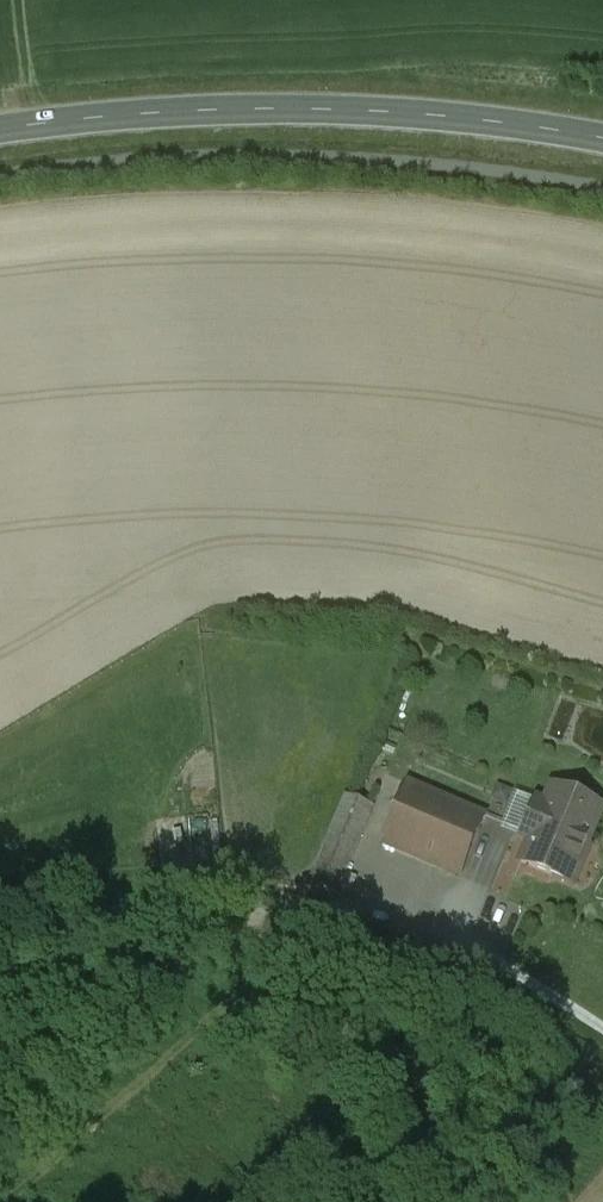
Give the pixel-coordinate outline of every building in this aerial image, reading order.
[(384,847),(459,877),(484,818),(409,787),(384,847)] [(588,842),(601,809),(553,788),(545,806),(535,802),(521,836),(532,840),(522,864),(570,884),(580,861),(587,857),(590,849),(588,842)] [(335,897),(372,808),(347,798),(310,886),(335,897)]
